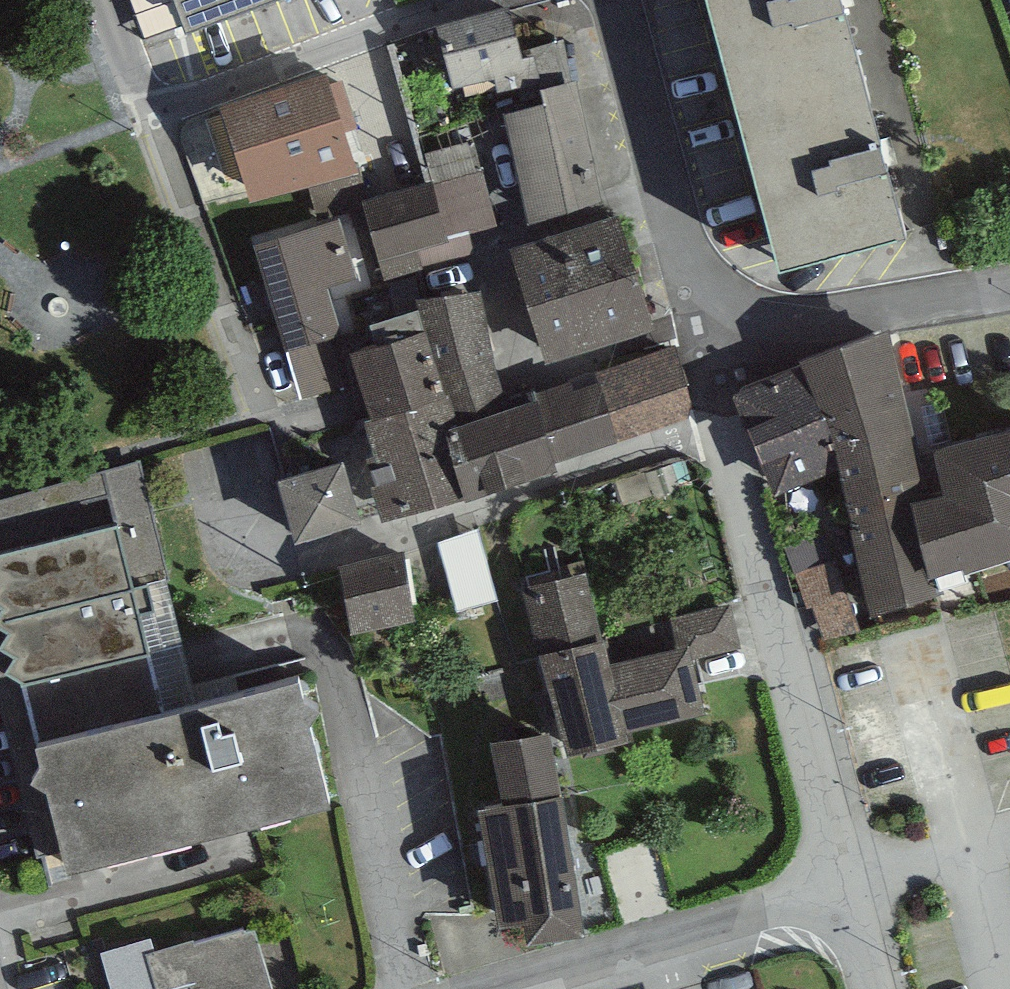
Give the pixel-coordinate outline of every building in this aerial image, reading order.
[(185,13),(220,0),(180,0),(185,13)] [(449,13),(456,39),(444,41),(453,81),(496,71),(505,106),(546,96),(543,80),(535,48),(522,51),(510,0),(504,0),(449,13)] [(780,247),(907,213),(848,0),(713,0),(780,247)] [(221,94),(252,193),(359,160),(329,61),(221,94)] [(577,73),(543,80),(546,96),(505,106),(530,225),(606,209),(577,73)] [(371,220),(387,282),(456,264),(439,202),(371,220)] [(509,237),(549,368),(661,338),(620,206),(509,237)] [(339,212),(255,237),(301,396),(345,383),(329,331),(343,327),(329,281),(357,273),(339,212)] [(479,282),(417,291),(426,319),(447,388),(455,415),(508,398),(492,351),(495,350),(479,282)] [(804,358),(732,387),(776,487),(839,460),(870,606),(940,583),(936,560),(929,562),(911,488),(927,484),(890,318),(799,348),(804,358)] [(447,388),(426,319),(351,342),(372,410),(447,388)] [(598,367),(599,370),(619,434),(688,412),(691,406),(691,396),(673,341),(598,367)] [(508,398),(455,415),(444,418),(466,491),(557,462),(555,455),(619,434),(599,370),(508,398)] [(455,415),(447,388),(372,410),(364,412),(375,448),(366,451),(385,515),(466,491),(444,418),(455,415)] [(911,488),(929,562),(936,560),(962,554),(963,555),(1009,543),(1009,417),(934,435),(945,480),(927,484),(911,488)] [(279,468),(296,530),(360,512),(342,450),(279,468)] [(132,568),(117,514),(0,544),(0,594),(8,597),(0,606),(0,615),(12,619),(0,635),(16,643),(6,662),(25,670),(42,747),(29,764),(46,769),(68,851),(329,787),(310,706),(321,691),(305,681),(301,658),(164,693),(132,568)] [(487,525),(449,535),(468,605),(506,595),(487,525)] [(338,558),(354,627),(415,613),(399,544),(338,558)] [(814,560),(824,631),(865,625),(855,554),(814,560)] [(526,579),(540,645),(601,631),(587,565),(526,579)] [(601,631),(540,645),(564,746),(583,741),(585,750),(611,744),(609,736),(626,732),(625,726),(705,707),(689,638),(611,657),(605,630),(601,631)] [(525,909),(529,931),(586,920),(549,721),(492,731),(504,794),(479,798),(500,913),(525,909)] [(102,947),(114,988),(274,988),(255,924),(244,927),(243,924),(195,936),(193,933),(155,945),(151,933),(102,947)]
